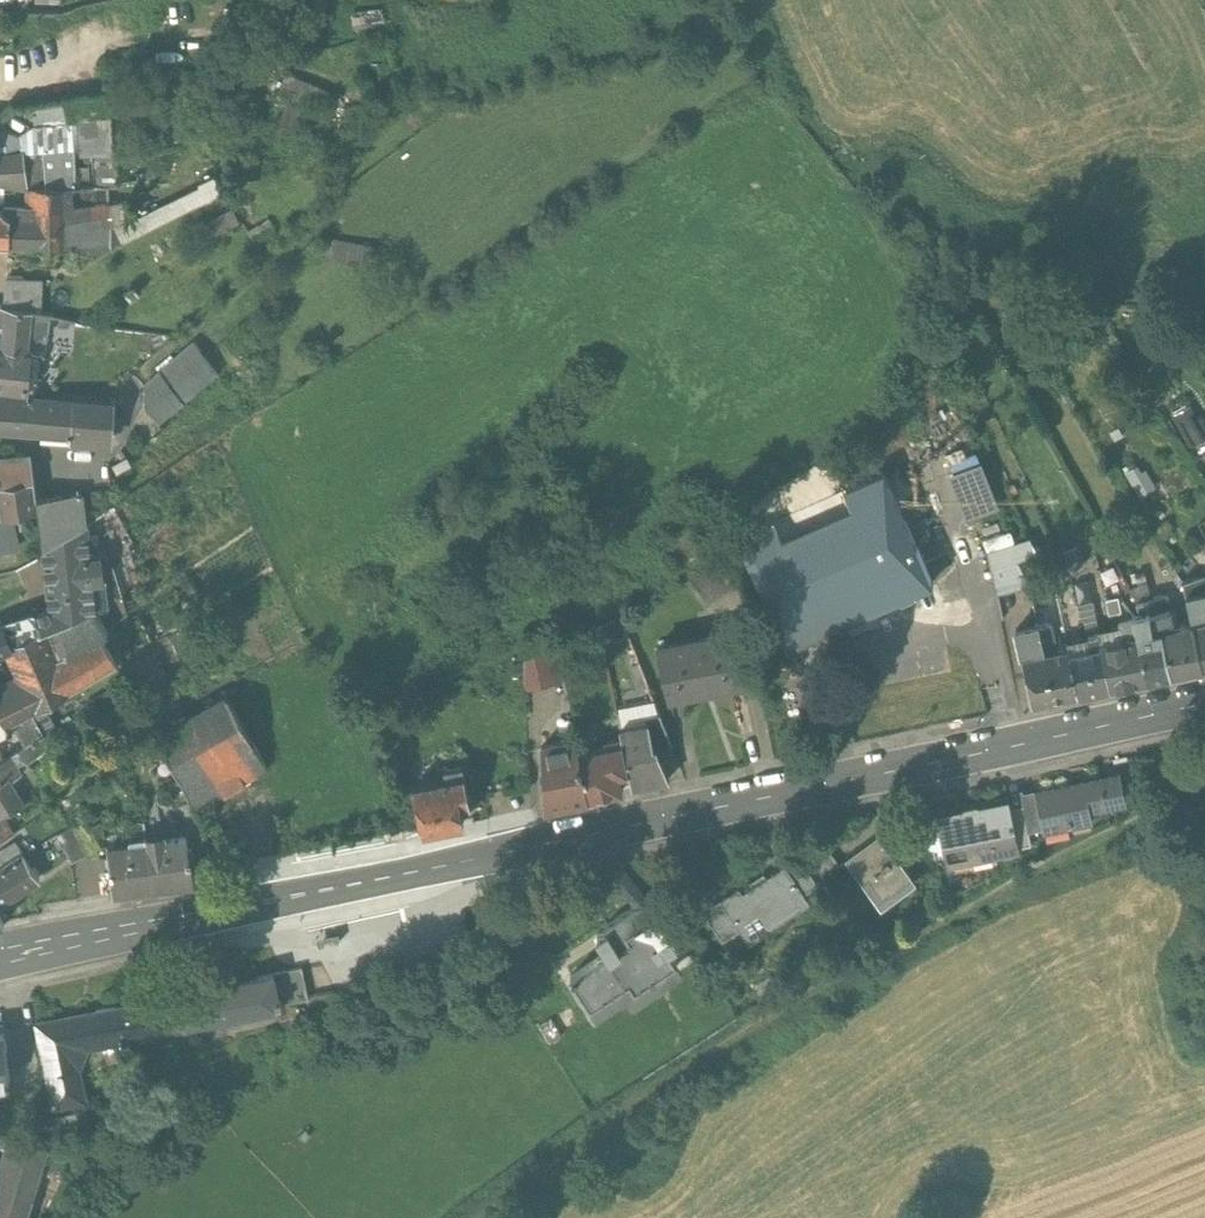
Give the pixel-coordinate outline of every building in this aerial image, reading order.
[(23,151),(75,147),(83,146),(83,154),(93,154),(114,151),(109,90),(107,90),(33,104),(36,130),(8,133),(0,123),(0,155),(23,151)] [(75,147),(23,151),(27,186),(31,186),(75,185),(75,147)] [(0,155),(0,180),(27,186),(23,151),(0,155)] [(114,151),(93,154),(95,185),(96,185),(97,185),(119,183),(119,180),(117,151),(114,151)] [(2,207),(0,207),(0,243),(39,245),(72,244),(73,265),(124,242),(222,193),(215,177),(199,184),(201,187),(123,225),(110,225),(108,201),(98,201),(32,202),(32,204),(5,204),(5,208),(2,207)] [(75,185),(31,186),(32,202),(98,201),(97,185),(96,185),(95,185),(75,185)] [(214,220),(222,234),(246,220),(237,206),(214,220)] [(41,279),(6,279),(4,307),(31,310),(32,310),(43,313),(41,279)] [(0,306),(0,324),(3,325),(1,347),(45,351),(49,314),(43,313),(32,310),(31,310),(4,307),(0,306)] [(195,344),(144,387),(145,404),(158,421),(217,372),(195,344)] [(29,388),(31,351),(0,348),(0,385),(29,388)] [(70,433),(70,438),(107,441),(109,399),(0,391),(0,429),(70,433)] [(1172,417),(1190,448),(1204,440),(1204,424),(1201,416),(1197,419),(1190,407),(1172,417)] [(0,457),(0,481),(34,476),(31,453),(0,457)] [(1141,474),(1137,467),(1125,475),(1140,499),(1156,488),(1145,471),(1141,474)] [(0,481),(0,501),(1,501),(2,512),(13,510),(38,505),(36,494),(34,476),(0,481)] [(82,487),(36,494),(38,505),(52,604),(36,611),(43,628),(95,605),(93,577),(104,576),(102,553),(89,554),(82,487)] [(898,509),(789,559),(805,595),(822,631),(931,581),(898,509)] [(0,513),(0,549),(22,544),(13,510),(2,512),(0,513)] [(1175,534),(1168,522),(1158,528),(1160,530),(1157,532),(1162,540),(1164,538),(1165,540),(1175,534)] [(789,559),(774,525),(739,541),(754,575),(757,574),(773,610),(805,595),(789,559)] [(1031,538),(987,553),(996,591),(1026,582),(1018,563),(1038,554),(1031,538)] [(1078,546),(1062,555),(1071,572),(1087,564),(1078,546)] [(718,566),(692,580),(710,604),(734,588),(718,566)] [(1204,661),(1204,575),(1204,570),(1197,571),(1198,577),(1185,579),(1193,619),(1203,662),(1204,661)] [(1168,592),(1151,595),(1147,580),(1130,586),(1138,600),(1148,598),(1154,627),(1161,625),(1174,623),(1168,592)] [(1161,625),(1154,627),(1148,598),(1138,600),(1126,603),(1133,613),(1134,613),(1148,673),(1171,668),(1161,625)] [(43,628),(11,642),(28,680),(38,702),(38,705),(119,658),(104,633),(107,629),(109,628),(95,605),(43,628)] [(36,611),(4,621),(11,642),(43,628),(36,611)] [(1111,681),(1148,673),(1134,613),(1133,613),(1121,617),(1124,633),(1102,638),(1102,642),(1111,681)] [(1174,623),(1161,625),(1171,668),(1203,662),(1193,619),(1174,623)] [(11,642),(4,621),(0,622),(0,647),(11,642)] [(1069,649),(1068,644),(1057,646),(1051,621),(1040,624),(1056,693),(1078,688),(1069,649)] [(1040,624),(1039,623),(1016,628),(1032,698),(1056,693),(1040,624)] [(734,633),(659,649),(668,695),(744,679),(734,633)] [(1111,681),(1102,642),(1069,649),(1078,688),(1111,681)] [(551,649),(524,660),(525,688),(558,680),(551,649)] [(6,721),(30,707),(38,702),(28,680),(0,694),(0,710),(6,721)] [(227,698),(157,737),(177,772),(183,784),(189,800),(193,811),(268,769),(227,698)] [(0,710),(0,736),(17,726),(26,742),(36,738),(45,733),(30,707),(6,721),(0,710)] [(672,744),(660,714),(646,717),(647,722),(649,722),(653,745),(656,745),(657,747),(672,744)] [(647,722),(620,727),(622,736),(629,769),(632,784),(670,776),(657,747),(656,745),(653,745),(649,722),(647,722)] [(605,740),(606,744),(580,750),(579,750),(589,795),(623,787),(620,771),(629,769),(622,736),(605,740)] [(6,755),(5,756),(0,760),(0,778),(8,773),(11,777),(23,769),(18,762),(26,757),(27,760),(43,750),(39,744),(36,738),(26,742),(6,755)] [(577,738),(542,745),(545,804),(589,795),(579,750),(580,750),(577,738)] [(1120,764),(1022,785),(1024,797),(1029,819),(1092,806),(1091,799),(1126,791),(1120,764)] [(463,766),(445,770),(446,778),(413,785),(423,831),(460,823),(463,821),(464,820),(464,819),(465,816),(462,803),(471,801),(463,766)] [(177,772),(161,779),(168,795),(183,784),(177,772)] [(0,778),(0,810),(1,811),(24,798),(11,777),(8,773),(0,778)] [(183,784),(168,795),(172,805),(189,800),(183,784)] [(1010,800),(1007,788),(911,808),(938,866),(953,862),(952,854),(971,851),(970,846),(1018,835),(1010,800)] [(1024,797),(1010,800),(1018,835),(1032,832),(1029,819),(1024,797)] [(0,816),(0,840),(14,832),(3,815),(0,816)] [(102,848),(87,821),(72,829),(87,856),(102,848)] [(881,824),(846,851),(863,874),(869,869),(882,887),(912,865),(881,824)] [(87,856),(72,829),(58,837),(72,864),(87,856)] [(186,837),(165,840),(164,832),(146,835),(147,844),(154,888),(195,881),(191,856),(189,857),(186,837)] [(824,834),(802,851),(819,874),(841,857),(824,834)] [(131,845),(108,849),(111,869),(109,870),(114,894),(154,888),(147,844),(131,847),(131,845)] [(38,857),(33,848),(24,854),(28,862),(38,857)] [(819,874),(802,851),(788,861),(804,885),(819,874)] [(24,854),(0,870),(0,904),(15,896),(39,879),(28,862),(24,854)] [(785,857),(743,885),(739,880),(704,904),(727,937),(744,925),(750,933),(783,911),(779,905),(806,886),(804,885),(788,861),(785,857)] [(640,899),(635,903),(646,919),(625,933),(630,939),(571,979),(590,1007),(629,980),(635,988),(676,961),(668,949),(677,942),(646,896),(640,899)] [(274,970),(279,999),(309,992),(302,964),(274,970)] [(274,970),(166,993),(172,1026),(280,1001),(279,999),(274,970)] [(166,993),(37,1021),(55,1103),(86,1096),(80,1065),(88,1045),(172,1026),(166,993)] [(10,1081),(4,1030),(0,1031),(0,1082),(10,1081)] [(14,1130),(0,1128),(0,1140),(9,1141),(4,1153),(40,1169),(48,1140),(14,1130)] [(34,1184),(40,1169),(4,1153),(1,1169),(34,1184)] [(0,1172),(0,1217),(23,1217),(34,1184),(1,1169),(0,1172)]
